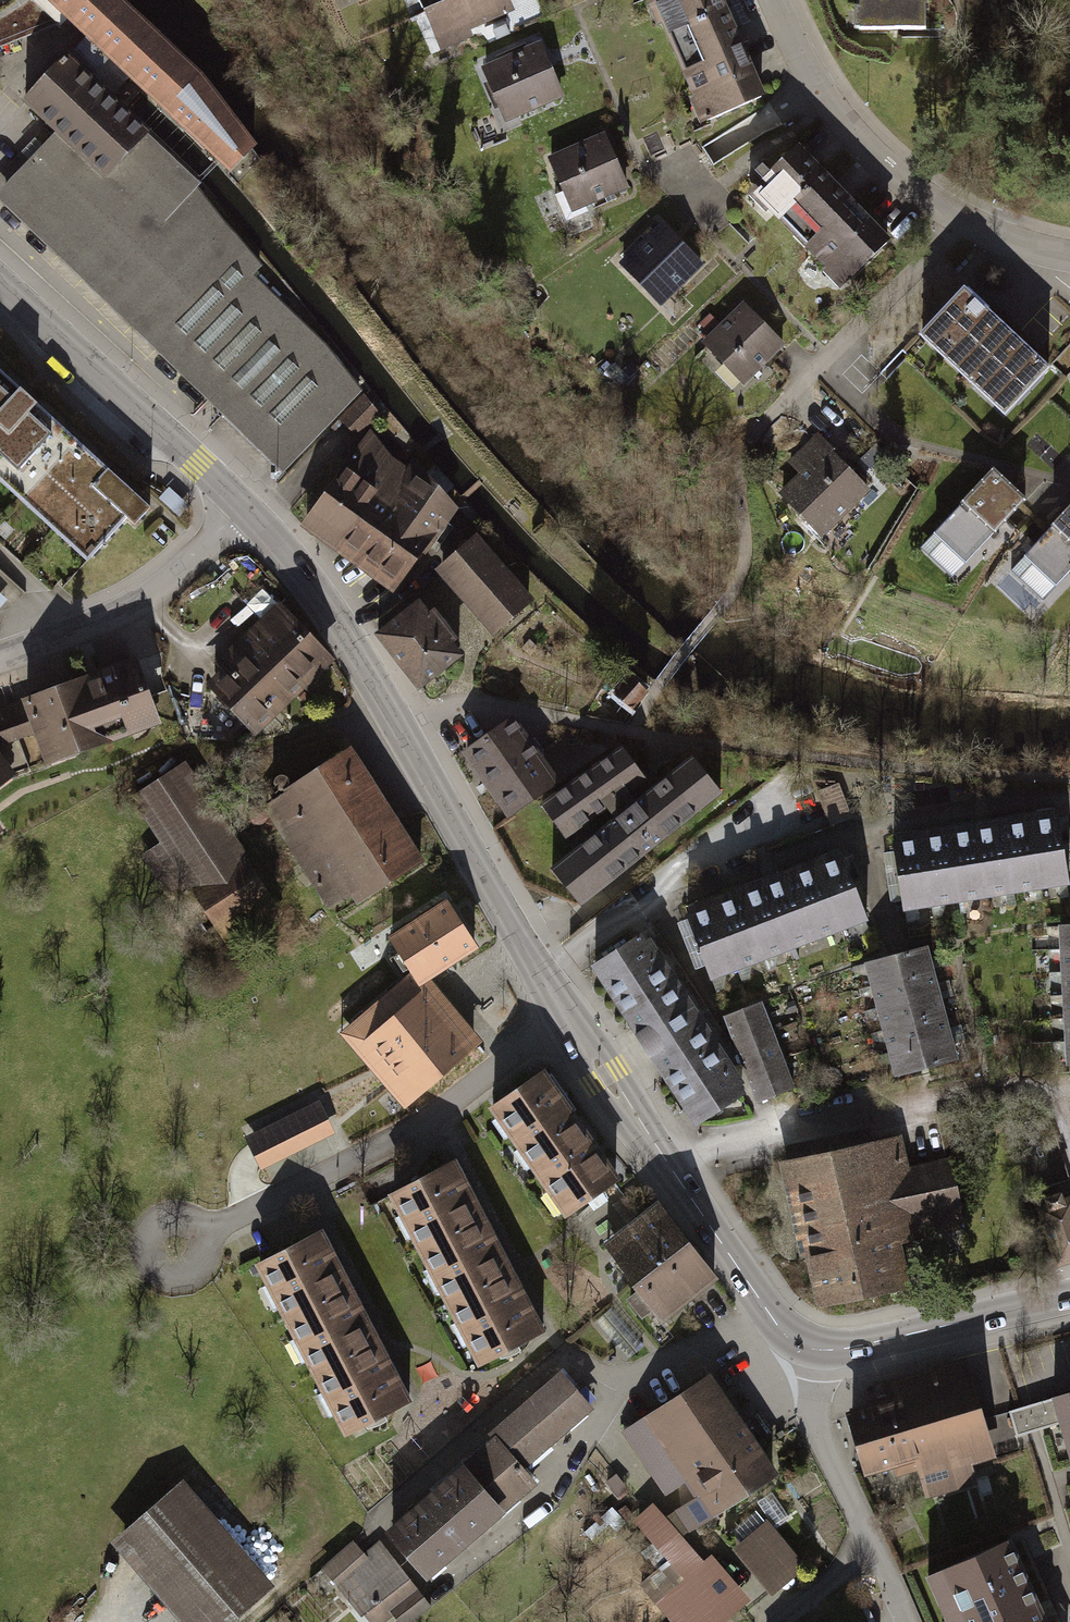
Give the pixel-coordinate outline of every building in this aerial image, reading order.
[(59,23),(66,18),(47,0),(0,0),(0,45),(59,23)] [(66,18),(74,24),(223,160),(244,126),(192,61),(126,0),(47,0),(66,18)] [(425,11),(451,0),(420,0),(425,11)] [(512,0),(451,0),(425,11),(441,49),(473,35),(470,29),(516,10),(512,0)] [(717,0),(647,0),(695,114),(755,89),(717,0)] [(851,26),(934,26),(934,0),(851,0),(851,26)] [(563,97),(540,41),(481,66),(503,121),(563,97)] [(64,139),(4,202),(169,359),(250,274),(260,264),(193,186),(198,181),(67,56),(24,101),(64,139)] [(624,182),(602,129),(543,153),(565,206),(624,182)] [(892,238),(800,141),(747,191),(838,288),(892,238)] [(699,257),(656,212),(612,255),(655,299),(699,257)] [(169,359),(281,469),(359,390),(325,347),(250,274),(169,359)] [(1048,367),(964,289),(919,336),(1003,415),(1048,367)] [(781,339),(742,297),(701,335),(740,377),(781,339)] [(85,564),(131,519),(140,527),(154,511),(0,370),(0,485),(85,564)] [(307,519),(394,583),(451,511),(376,425),(307,519)] [(869,485),(817,432),(767,480),(819,533),(869,485)] [(1025,500),(993,467),(918,542),(950,575),(1025,500)] [(1007,563),(1041,597),(1069,569),(1069,502),(1007,563)] [(493,631),(531,598),(481,540),(443,572),(493,631)] [(459,653),(421,603),(380,635),(418,685),(459,653)] [(330,659),(282,609),(222,665),(228,671),(211,687),(254,731),(330,659)] [(129,651),(15,685),(17,697),(0,704),(0,741),(25,732),(38,759),(153,717),(129,651)] [(616,693),(633,708),(647,692),(631,677),(616,693)] [(511,818),(560,786),(514,718),(465,750),(511,818)] [(646,782),(624,751),(544,806),(566,837),(646,782)] [(0,752),(0,777),(12,768),(0,752)] [(229,946),(284,909),(180,753),(122,791),(155,840),(137,852),(185,923),(205,910),(229,946)] [(420,861),(354,754),(271,805),(337,912),(420,861)] [(554,868),(587,909),(729,795),(696,755),(554,868)] [(902,909),(1069,880),(1069,879),(1057,805),(889,834),(902,909)] [(860,914),(836,847),(677,904),(701,971),(860,914)] [(473,942),(442,898),(339,972),(356,998),(339,1013),(352,1035),(332,1054),(382,1119),(479,1034),(427,971),(473,942)] [(1055,926),(1062,1061),(1069,1060),(1069,925),(1055,926)] [(594,965),(695,1123),(746,1090),(645,932),(594,965)] [(956,1055),(926,946),(862,964),(892,1073),(956,1055)] [(793,1082),(758,998),(722,1013),(757,1097),(793,1082)] [(619,1178),(545,1069),(489,1107),(563,1216),(619,1178)] [(246,1130),(262,1165),(338,1128),(321,1094),(246,1130)] [(899,1137),(780,1161),(808,1301),(908,1281),(899,1238),(960,1226),(945,1154),(904,1162),(899,1137)] [(451,1172),(390,1206),(483,1369),(544,1334),(451,1172)] [(1035,1211),(1054,1266),(1069,1260),(1069,1199),(1035,1211)] [(715,1279),(654,1201),(598,1245),(659,1323),(715,1279)] [(327,1237),(256,1276),(346,1439),(417,1400),(327,1237)] [(992,1462),(963,1365),(891,1386),(896,1405),(845,1421),(863,1482),(915,1466),(926,1501),(975,1487),(970,1469),(992,1462)] [(593,1405),(559,1366),(380,1521),(428,1576),(540,1479),(526,1463),(593,1405)] [(781,1465),(713,1366),(626,1425),(694,1524),(781,1465)] [(1045,1402),(1069,1496),(1069,1395),(1045,1402)] [(267,1579),(179,1474),(106,1535),(179,1621),(216,1621),(267,1579)] [(743,1596),(652,1500),(613,1537),(694,1621),(716,1621),(743,1596)] [(767,1513),(728,1545),(765,1590),(804,1558),(767,1513)] [(419,1603),(366,1533),(317,1570),(357,1621),(395,1621),(419,1603)] [(948,1621),(1045,1621),(1008,1542),(929,1579),(948,1621)]
